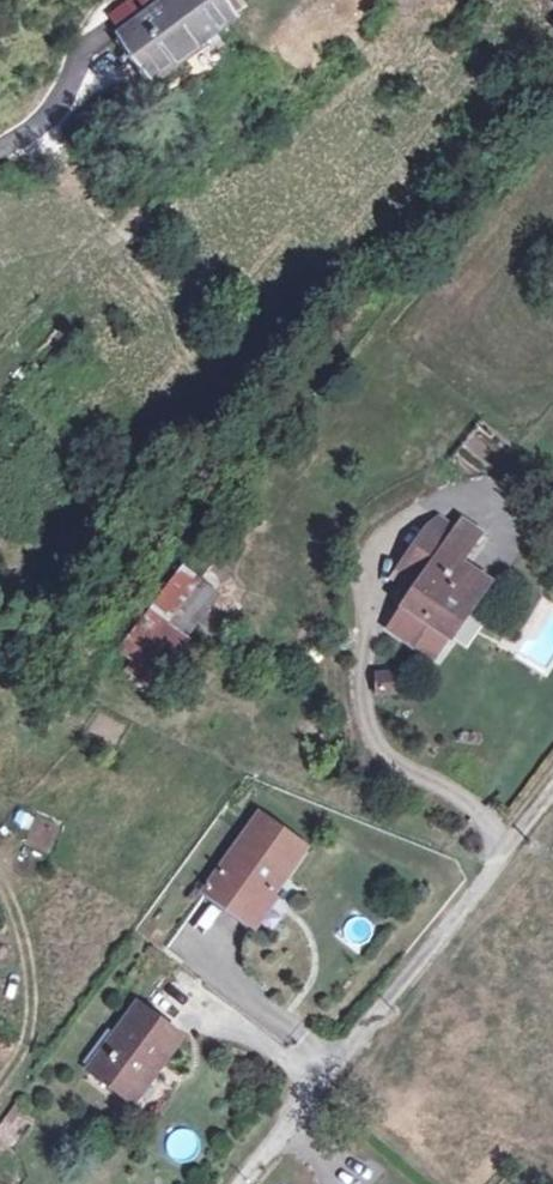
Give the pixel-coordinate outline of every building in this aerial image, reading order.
[(121,35),(153,76),(232,18),(219,0),(167,0),(121,35)] [(121,35),(114,40),(145,82),(153,76),(121,35)] [(455,532),(436,518),(421,539),(441,552),(455,532)] [(400,571),(419,584),(389,629),(411,646),(428,622),(444,635),(469,598),(476,602),(488,584),(441,552),(421,539),(400,571)] [(186,639),(164,623),(128,670),(150,688),(186,639)] [(395,676),(375,676),(375,696),(395,696),(395,676)] [(303,847),(259,816),(206,890),(250,922),(303,847)] [(176,1036),(136,1007),(91,1067),(131,1098),(176,1036)]
